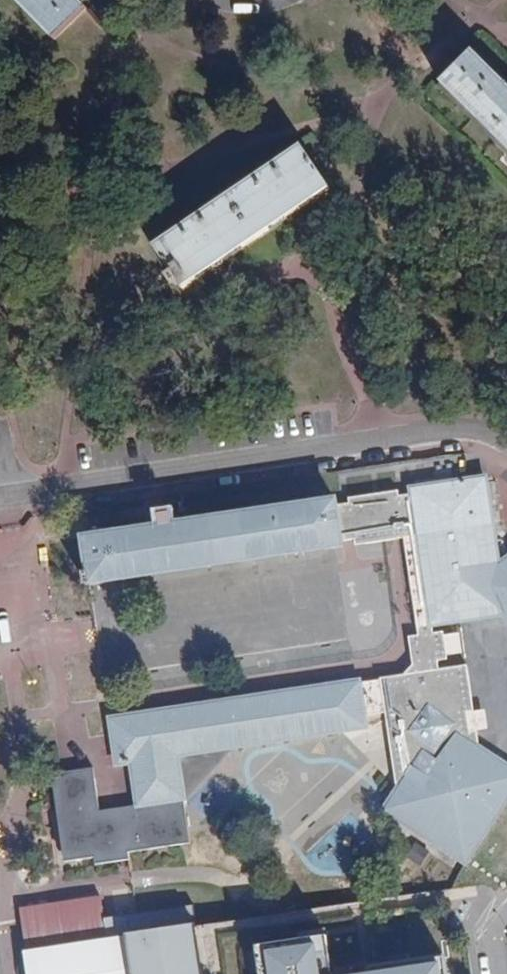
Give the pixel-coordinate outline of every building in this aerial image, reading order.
[(84,9),(75,0),(17,0),(54,38),(84,9)] [(506,144),(506,85),(471,49),(442,79),(506,144)] [(177,282),(180,287),(327,186),(300,146),(153,247),(172,276),(169,278),(173,284),(177,282)] [(334,499),(247,512),(254,559),(345,545),(345,540),(357,538),(358,544),(381,541),(374,517),(413,505),(446,494),(493,527),(492,523),(485,476),(480,477),(479,469),(466,470),(467,479),(409,488),(410,493),(397,495),(396,490),(346,497),(347,503),(334,504),(334,499)] [(93,768),(50,774),(61,853),(68,858),(125,850),(127,869),(128,869),(126,850),(187,842),(175,753),(364,727),(362,716),(383,713),(395,791),(381,811),(461,865),(506,798),(506,770),(478,750),(475,732),(467,733),(464,714),(472,713),(466,666),(437,670),(436,662),(445,660),(441,632),(432,633),(431,625),(506,614),(493,527),(446,494),(413,505),(374,517),(381,541),(407,537),(418,610),(422,634),(413,635),(414,643),(417,663),(403,674),(380,678),(380,679),(358,683),(358,681),(110,718),(117,764),(131,761),(138,805),(100,811),(93,768)] [(120,531),(127,578),(254,559),(247,512),(120,531)] [(127,578),(120,531),(81,537),(87,573),(82,573),(84,584),(88,583),(89,584),(127,578)] [(102,892),(39,900),(14,904),(23,973),(205,973),(194,905),(109,917),(105,917),(102,892)] [(253,940),(258,973),(448,973),(445,955),(328,972),(322,930),(253,940)]
